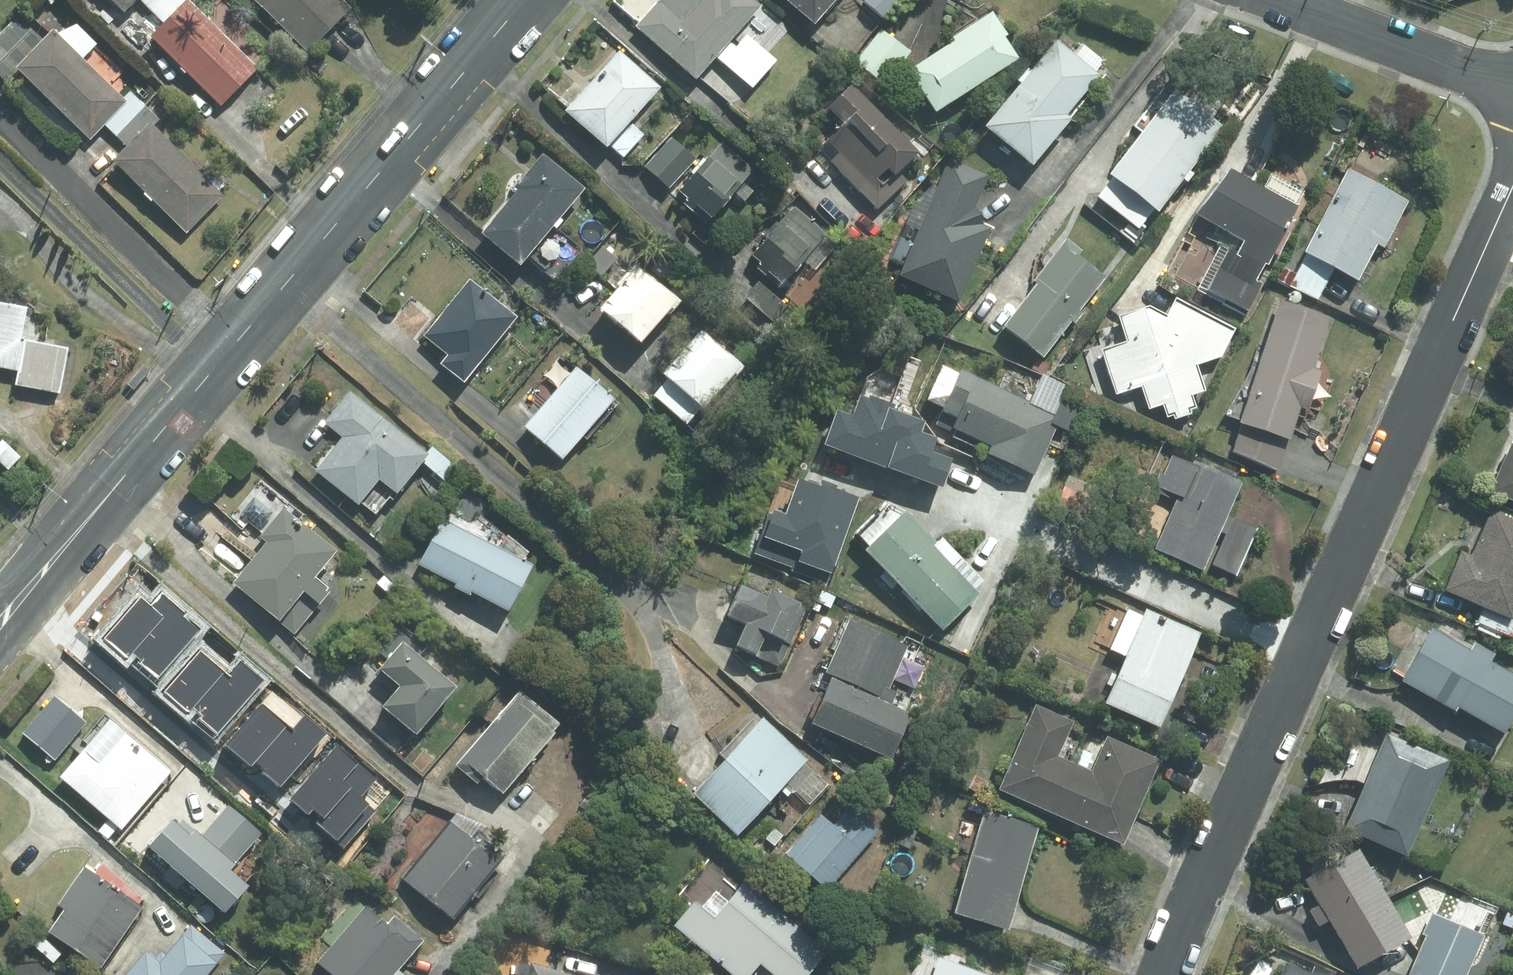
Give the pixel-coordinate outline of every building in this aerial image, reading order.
[(128,11),(139,0),(118,0),(128,11)] [(166,24),(155,35),(224,105),(262,68),(194,0),(141,0),(166,24)] [(312,51),(354,9),(345,0),(261,0),(312,51)] [(759,0),(662,0),(640,26),(701,78),(719,57),(756,86),(781,58),(749,34),(739,46),(733,41),(764,5),(759,0)] [(820,22),(839,0),(793,0),(820,22)] [(888,15),(901,0),(870,0),(888,15)] [(958,39),(914,68),(942,109),(1023,57),(1008,35),(1011,33),(995,10),(956,35),(958,39)] [(0,36),(0,71),(11,82),(25,69),(93,139),(108,125),(130,147),(119,158),(190,230),(227,194),(155,121),(153,124),(87,57),(102,42),(82,22),(62,31),(57,27),(44,41),(20,17),(0,36)] [(883,26),(858,59),(888,83),(914,50),(883,26)] [(1022,85),(990,124),(1038,163),(1076,116),(1072,113),(1104,74),(1099,70),(1107,60),(1086,43),(1078,53),(1060,38),(1035,69),(1030,66),(1018,81),(1022,85)] [(665,86),(622,49),(569,109),(612,145),(626,158),(647,134),(633,121),(665,86)] [(925,149),(856,81),(832,103),(849,121),(830,139),(842,152),(834,160),(881,208),(906,183),(901,178),(891,188),(881,177),(893,165),(901,173),(925,149)] [(1230,122),(1180,85),(1115,171),(1165,208),(1230,122)] [(698,159),(673,137),(647,165),(673,188),(698,159)] [(757,169),(723,141),(683,190),(690,196),(686,202),(711,222),(717,215),(719,216),(757,169)] [(590,186),(547,152),(487,231),(527,263),(559,224),(562,227),(569,218),(566,216),(590,186)] [(950,157),(903,274),(963,299),(994,226),(988,223),(986,213),(979,205),(991,174),(950,157)] [(1234,247),(1212,288),(1251,309),(1265,283),(1259,279),(1269,261),(1272,262),(1303,204),(1228,163),(1201,212),(1249,239),(1242,252),(1234,247)] [(1353,167),(1308,250),(1362,278),(1381,243),(1387,246),(1413,199),(1353,167)] [(776,248),(761,266),(785,286),(829,233),(797,206),(782,224),(778,221),(769,232),(773,235),(768,241),(776,248)] [(1040,280),(1008,323),(1048,356),(1109,275),(1100,267),(1101,266),(1083,252),(1086,248),(1070,235),(1037,278),(1040,280)] [(649,341),(685,297),(640,261),(621,284),(623,285),(606,306),(649,341)] [(452,354),(446,362),(470,381),(521,315),(473,277),(427,335),(452,354)] [(761,281),(746,299),(757,308),(759,306),(776,320),(789,304),(761,281)] [(1284,294),(1244,420),(1252,422),(1241,457),(1282,470),(1292,437),(1295,438),(1305,406),(1314,409),(1326,369),(1317,366),(1335,310),(1284,294)] [(1238,326),(1179,296),(1170,313),(1153,304),(1122,314),(1130,340),(1104,348),(1119,392),(1145,385),(1151,408),(1166,403),(1169,416),(1177,414),(1177,418),(1195,413),(1195,408),(1199,406),(1195,393),(1209,390),(1202,363),(1225,355),(1238,326)] [(72,346),(26,337),(32,305),(0,299),(0,365),(22,369),(19,383),(63,392),(72,346)] [(747,364),(705,328),(668,371),(710,407),(747,364)] [(580,364),(529,424),(568,457),(619,397),(580,364)] [(1038,472),(1065,414),(966,368),(940,423),(957,431),(959,426),(996,444),(991,454),(999,458),(1001,455),(1038,472)] [(353,389),(328,421),(346,435),(320,469),(364,503),(384,477),(403,492),(434,452),(353,389)] [(1505,447),(1483,494),(1512,510),(1512,451),(1505,447)] [(1197,462),(1173,452),(1157,490),(1181,500),(1160,549),(1207,569),(1224,530),(1229,532),(1215,563),(1243,575),(1264,528),(1231,514),(1246,479),(1199,459),(1197,462)] [(271,541),(239,581),(286,619),(310,589),(326,602),(336,590),(333,588),(335,585),(321,575),(342,549),(287,505),(264,535),(271,541)] [(943,541),(913,509),(871,548),(890,568),(882,576),(894,588),(902,581),(946,628),(984,592),(940,543),(943,541)] [(1512,592),(1512,525),(1488,514),(1447,601),(1498,625),(1512,592)] [(505,546),(445,517),(422,564),(460,582),(458,585),(475,593),(477,590),(516,608),(540,562),(531,557),(535,550),(512,532),(505,546)] [(774,594),(744,581),(730,615),(750,624),(742,642),(746,644),(743,651),(781,667),(793,641),(790,640),(807,600),(777,586),(774,594)] [(156,610),(136,633),(165,658),(139,687),(182,724),(234,665),(186,624),(194,614),(168,591),(153,608),(156,610)] [(1131,654),(1112,700),(1168,723),(1186,679),(1206,630),(1150,607),(1147,614),(1132,608),(1116,648),(1131,654)] [(912,643),(853,617),(830,669),(884,693),(882,696),(837,676),(817,720),(898,756),(917,711),(896,702),(901,691),(892,687),(912,643)] [(1512,699),(1512,688),(1480,667),(1486,658),(1467,645),(1461,655),(1427,633),(1393,685),(1444,718),(1446,714),(1487,740),(1512,699)] [(407,638),(385,666),(406,683),(389,704),(424,732),(463,683),(407,638)] [(524,688),(461,764),(482,781),(489,774),(510,791),(561,730),(560,728),(565,722),(524,688)] [(1128,842),(1165,758),(1111,735),(1096,769),(1062,755),(1077,719),(1038,703),(1001,787),(1128,842)] [(734,755),(700,791),(743,833),(780,794),(811,758),(768,717),(734,755)] [(126,828),(175,770),(130,731),(104,762),(87,748),(64,776),(126,828)] [(1393,862),(1439,765),(1379,737),(1333,833),(1393,862)] [(180,817),(157,844),(234,909),(259,881),(240,865),(245,860),(244,859),(269,830),(234,801),(208,831),(203,826),(198,832),(180,817)] [(831,888),(882,829),(853,804),(837,823),(825,812),(790,852),(831,888)] [(1015,927),(1042,824),(987,809),(959,911),(1015,927)] [(456,820),(410,878),(457,915),(503,857),(456,820)] [(1353,855),(1297,883),(1343,973),(1398,945),(1353,855)] [(144,902),(147,897),(107,861),(100,872),(88,864),(61,903),(69,908),(53,930),(106,966),(149,905),(144,902)] [(699,900),(679,924),(738,974),(753,974),(765,961),(781,974),(810,974),(831,951),(748,881),(718,916),(699,900)] [(321,958),(341,974),(397,974),(430,937),(377,892),(321,958)] [(1474,939),(1427,918),(1402,974),(1458,974),(1474,939)] [(131,974),(212,974),(225,959),(223,958),(228,952),(194,923),(165,959),(153,949),(131,974)] [(943,956),(936,974),(997,974),(943,956)] [(535,960),(530,974),(578,974),(579,973),(535,960)]
